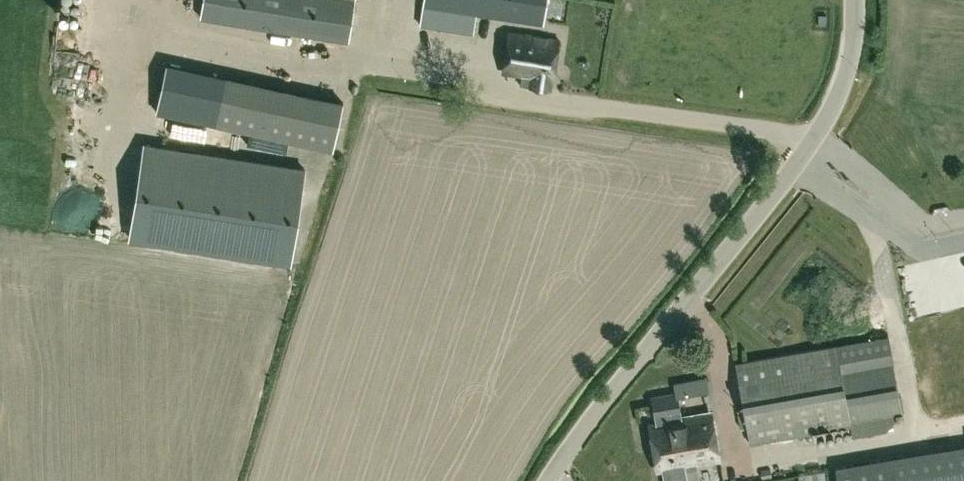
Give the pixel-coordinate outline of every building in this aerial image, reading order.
[(349,41),(355,0),(203,0),(200,18),(349,41)] [(422,5),(544,24),(547,0),(423,0),(422,5)] [(521,84),(551,88),(559,40),(509,33),(503,72),(523,75),(521,84)] [(359,66),(377,70),(379,59),(361,55),(359,66)] [(343,101),(225,75),(214,123),(333,148),(343,101)] [(137,86),(136,112),(159,113),(160,88),(137,86)] [(305,168),(143,143),(129,236),(290,261),(305,168)] [(938,293),(962,290),(958,266),(934,270),(938,293)] [(905,279),(908,302),(931,299),(928,276),(905,279)] [(917,330),(921,390),(943,389),(944,400),(963,399),(963,327),(917,330)] [(902,413),(888,335),(837,344),(851,422),(902,413)] [(735,362),(749,440),(851,422),(837,344),(735,362)] [(677,390),(653,395),(655,412),(656,412),(657,422),(649,423),(658,471),(664,469),(666,480),(684,480),(682,466),(719,460),(711,412),(681,417),(677,390)] [(800,480),(826,480),(824,469),(798,473),(800,480)]
